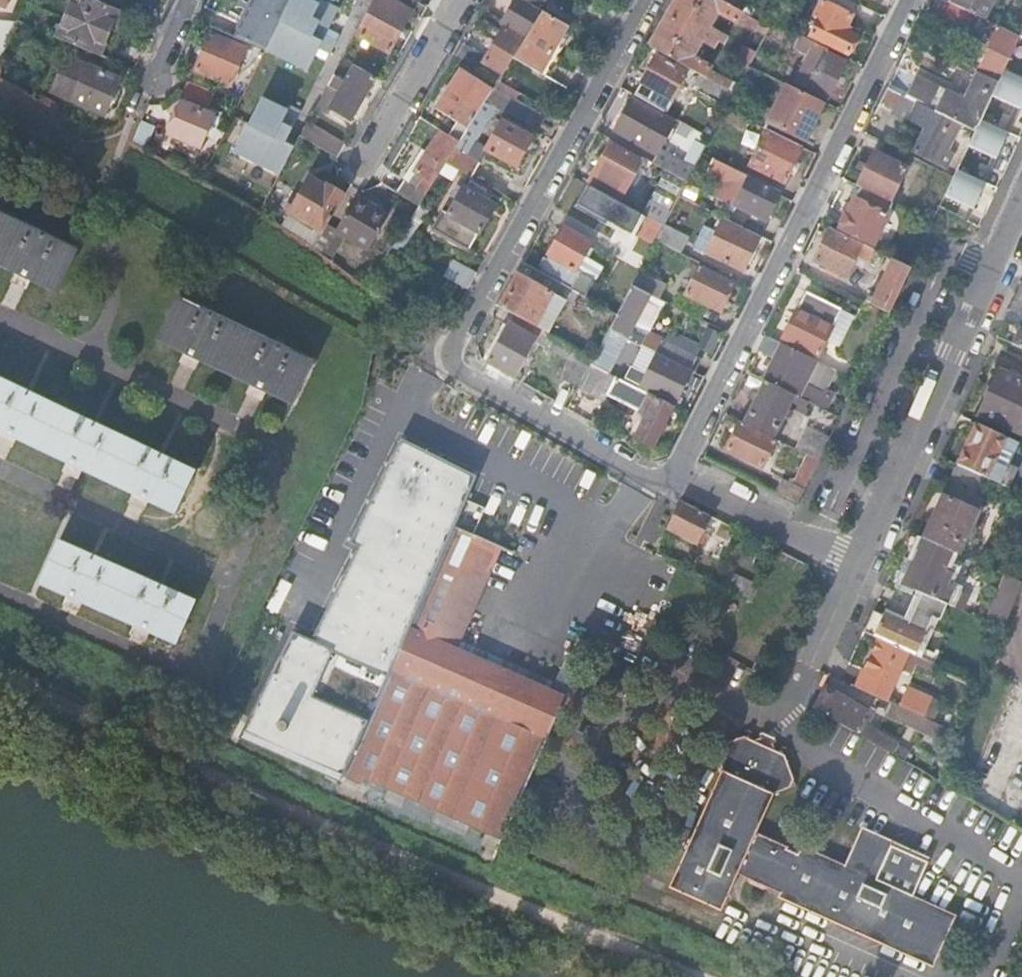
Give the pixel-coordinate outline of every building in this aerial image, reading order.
[(57,36),(100,54),(120,8),(102,0),(72,0),(57,36)] [(234,36),(265,49),(266,46),(276,27),(289,0),(251,0),(234,36)] [(309,0),(289,0),(266,46),(305,68),(337,8),(322,1),(319,4),(309,0)] [(355,32),(387,51),(411,11),(393,0),(373,0),(355,32)] [(524,38),(542,11),(538,8),(534,6),(525,1),(524,0),(514,17),(507,12),(500,23),(506,26),(508,28),(524,38)] [(507,12),(514,17),(524,0),(514,0),(507,12)] [(606,0),(579,0),(577,4),(601,17),(610,2),(606,0)] [(723,0),(676,0),(651,45),(734,92),(738,85),(710,69),(711,66),(693,56),(702,39),(713,45),(718,38),(724,42),(727,36),(709,26),(718,10),(736,20),(738,17),(766,33),(769,26),(768,25),(752,16),(723,0)] [(752,16),(768,25),(782,0),(760,0),(752,16)] [(858,3),(853,0),(821,0),(822,0),(814,16),(818,18),(810,34),(849,53),(858,36),(845,29),(858,3)] [(999,80),(1020,35),(985,18),(974,12),(954,3),(948,0),(943,0),(938,11),(968,26),(971,19),(997,32),(979,70),(999,80)] [(985,18),(994,0),(955,0),(954,3),(974,12),(985,18)] [(566,25),(542,11),(524,38),(512,57),(540,72),(556,43),(566,25)] [(14,25),(0,19),(0,57),(14,25)] [(512,57),(524,38),(508,28),(506,26),(482,62),(501,74),(512,57)] [(209,31),(194,68),(230,83),(245,46),(209,31)] [(826,52),(828,48),(802,34),(794,49),(808,56),(795,80),(825,97),(843,61),(826,52)] [(455,53),(473,64),(481,52),(463,41),(455,53)] [(562,46),(556,43),(540,72),(548,77),(559,58),(557,56),(562,46)] [(748,67),(757,50),(744,44),(735,61),(748,67)] [(657,54),(635,93),(635,94),(665,110),(672,97),(687,71),(657,54)] [(66,56),(52,92),(104,112),(118,78),(66,56)] [(342,56),(320,96),(331,103),(354,64),(342,56)] [(354,64),(331,103),(330,105),(350,118),(374,76),(354,64)] [(484,101),(492,88),(465,70),(440,108),(461,122),(468,126),(484,101)] [(961,122),(976,129),(997,84),(999,80),(979,70),(965,99),(918,75),(907,95),(961,122)] [(738,85),(734,92),(734,93),(744,100),(753,83),(742,77),(738,85)] [(189,78),(182,95),(209,107),(216,91),(189,78)] [(805,139),(824,103),(786,83),(768,120),(805,139)] [(492,106),(533,129),(542,114),(493,87),(492,88),(484,101),(492,106)] [(948,152),(961,122),(888,87),(878,108),(888,114),(888,115),(904,123),(907,116),(926,126),(915,151),(947,166),(953,154),(948,152)] [(656,151),(652,160),(687,180),(689,177),(695,166),(660,145),(676,116),(665,110),(635,94),(616,128),(656,151)] [(181,101),(167,132),(198,146),(212,115),(181,101)] [(471,141),(492,106),(484,101),(468,126),(462,135),(471,141)] [(247,123),(233,149),(277,172),(290,148),(282,143),(298,113),(288,107),(286,112),(267,102),(254,126),(247,123)] [(501,120),(485,148),(515,165),(531,136),(501,120)] [(135,123),(137,139),(153,138),(151,121),(135,123)] [(676,121),(667,145),(682,150),(691,127),(676,121)] [(458,141),(462,135),(468,126),(461,122),(452,137),(458,141)] [(785,181),(802,145),(768,128),(750,164),(785,181)] [(412,171),(431,183),(445,161),(454,146),(458,141),(452,137),(439,129),(412,171)] [(322,130),(315,143),(337,156),(345,143),(322,130)] [(612,140),(589,182),(620,200),(643,158),(612,140)] [(892,201),(914,156),(896,147),(886,142),(880,154),(874,151),(868,164),(861,160),(858,168),(864,171),(857,184),(860,186),(892,201)] [(454,146),(445,161),(466,173),(475,159),(454,146)] [(716,166),(719,158),(703,150),(699,158),(716,166)] [(957,168),(945,196),(974,209),(986,181),(957,168)] [(405,180),(397,192),(417,204),(431,183),(412,171),(406,181),(405,180)] [(679,195),(686,183),(667,172),(652,200),(671,210),(679,195)] [(744,175),(732,199),(767,217),(779,192),(744,175)] [(290,210),(315,224),(323,229),(344,193),(343,192),(343,189),(330,181),(324,184),(310,176),(290,210)] [(689,177),(687,180),(686,183),(679,195),(700,206),(709,188),(689,177)] [(443,213),(434,229),(467,249),(477,232),(478,232),(487,216),(492,219),(500,206),(487,199),(489,194),(484,190),(485,188),(470,179),(464,187),(462,185),(446,214),(443,213)] [(629,238),(643,214),(591,183),(577,207),(629,238)] [(870,246),(892,201),(860,186),(840,226),(841,226),(839,231),(862,242),(870,246)] [(355,196),(335,227),(367,247),(386,215),(355,196)] [(645,213),(664,224),(671,210),(652,200),(645,213)] [(29,277),(56,290),(76,248),(0,212),(0,263),(16,271),(29,277)] [(640,270),(657,239),(664,225),(664,224),(645,213),(616,268),(626,273),(636,279),(640,270)] [(741,268),(758,234),(723,217),(706,250),(741,268)] [(315,224),(305,240),(313,246),(323,229),(315,224)] [(550,253),(550,254),(577,269),(578,267),(592,241),(565,226),(550,253)] [(869,258),(874,248),(870,246),(862,242),(839,231),(830,227),(815,258),(846,274),(857,252),(869,258)] [(313,246),(305,240),(298,253),(295,258),(326,281),(339,265),(313,246)] [(295,258),(298,253),(293,251),(287,261),(292,264),(295,258)] [(543,266),(541,270),(573,288),(583,270),(578,267),(577,269),(550,254),(548,257),(545,256),(539,264),(543,266)] [(454,257),(443,275),(468,289),(479,271),(454,257)] [(890,310),(908,272),(911,266),(893,257),(872,302),(890,310)] [(541,270),(524,261),(500,304),(515,313),(536,325),(543,311),(554,293),(572,303),(579,292),(573,288),(541,270)] [(699,264),(685,291),(720,309),(734,282),(699,264)] [(352,275),(339,265),(326,281),(339,291),(352,275)] [(665,282),(640,270),(636,279),(633,284),(651,293),(658,296),(665,282)] [(26,282),(29,277),(16,271),(13,276),(26,282)] [(633,284),(636,279),(626,273),(614,298),(623,303),(633,284)] [(1010,308),(1021,314),(1021,281),(1010,308)] [(633,284),(623,303),(617,313),(609,328),(625,336),(627,337),(651,293),(633,284)] [(585,295),(604,305),(609,296),(591,285),(585,295)] [(807,290),(784,337),(819,355),(826,340),(839,347),(855,314),(807,290)] [(649,332),(665,300),(658,296),(651,293),(627,337),(641,344),(647,331),(649,332)] [(251,382),(264,389),(292,402),(311,359),(178,296),(158,337),(185,350),(198,357),(251,382)] [(543,311),(536,325),(543,329),(547,331),(555,318),(543,311)] [(536,325),(515,313),(510,322),(538,338),(543,329),(536,325)] [(555,318),(547,331),(564,341),(572,327),(555,318)] [(510,322),(488,361),(516,377),(536,341),(538,338),(510,322)] [(1021,346),(1021,326),(1019,325),(1011,341),(1021,346)] [(564,341),(586,353),(594,339),(572,327),(564,341)] [(625,336),(609,328),(594,357),(591,363),(607,371),(625,336)] [(591,363),(594,357),(586,353),(564,341),(547,331),(543,329),(538,338),(536,341),(572,361),(564,376),(579,385),(591,363)] [(658,352),(691,369),(698,357),(668,342),(649,332),(647,331),(641,344),(658,352)] [(775,357),(765,378),(795,393),(811,401),(816,391),(803,385),(815,360),(782,344),(783,342),(766,333),(758,349),(775,357)] [(668,342),(698,357),(702,350),(671,335),(668,342)] [(198,357),(185,350),(183,355),(196,362),(198,357)] [(675,400),(691,369),(658,352),(642,384),(675,400)] [(653,446),(674,404),(607,371),(591,363),(579,385),(578,386),(604,399),(607,394),(647,414),(635,437),(653,446)] [(980,413),(1020,431),(1021,426),(1021,379),(1000,369),(980,413)] [(147,498),(175,511),(194,470),(0,377),(0,427),(2,428),(16,435),(68,460),(83,467),(134,491),(147,498)] [(791,400),(810,410),(814,402),(811,401),(795,393),(765,378),(744,422),(774,436),(791,400)] [(396,498),(501,546),(514,552),(533,509),(561,446),(448,381),(438,404),(417,453),(396,498)] [(262,393),(264,389),(251,382),(248,387),(262,393)] [(389,440),(417,453),(438,404),(410,391),(389,440)] [(809,411),(836,424),(840,415),(814,402),(810,410),(809,411)] [(987,475),(992,478),(1000,481),(1013,453),(1000,447),(1006,435),(971,419),(965,432),(970,434),(958,462),(987,475)] [(744,422),(741,420),(727,449),(763,466),(776,437),(774,436),(744,422)] [(2,428),(0,433),(0,436),(13,442),(16,435),(2,428)] [(808,453),(819,458),(824,450),(801,438),(796,447),(808,453)] [(775,490),(798,502),(805,488),(819,458),(808,453),(794,483),(782,477),(775,490)] [(79,474),(83,467),(68,460),(65,466),(79,474)] [(952,548),(959,551),(964,538),(971,541),(979,523),(973,520),(992,478),(987,475),(958,462),(939,502),(924,535),(952,548)] [(370,780),(505,837),(568,695),(457,647),(462,636),(455,633),(479,577),(485,580),(501,546),(396,498),(369,486),(322,594),(350,605),(339,631),(311,619),(282,685),(259,738),(364,784),(366,778),(370,780)] [(144,505),(147,498),(134,491),(130,498),(144,505)] [(682,501),(669,528),(697,542),(698,540),(705,543),(709,534),(702,530),(710,514),(682,501)] [(730,537),(735,527),(722,520),(717,531),(730,537)] [(903,581),(922,590),(946,601),(962,608),(969,592),(939,578),(952,548),(924,535),(909,529),(901,547),(916,553),(912,562),(906,559),(900,571),(906,574),(903,581)] [(134,623),(148,629),(175,642),(194,599),(61,540),(42,582),(68,594),(82,600),(134,623)] [(1021,579),(1021,551),(1012,574),(1021,579)] [(731,571),(724,586),(752,600),(759,584),(731,571)] [(873,609),(864,629),(873,633),(879,636),(908,649),(916,652),(926,630),(932,633),(946,601),(922,590),(908,623),(883,611),(882,613),(873,609)] [(82,600),(68,594),(65,600),(79,607),(82,600)] [(260,675),(262,676),(282,685),(311,619),(288,609),(260,675)] [(710,625),(734,636),(741,622),(716,611),(710,625)] [(145,635),(148,629),(134,623),(131,629),(145,635)] [(879,636),(858,684),(887,698),(904,658),(908,649),(879,636)] [(575,648),(586,653),(591,642),(580,637),(575,648)] [(929,644),(925,655),(937,660),(942,650),(929,644)] [(908,649),(904,658),(933,670),(936,661),(916,652),(908,649)] [(563,669),(576,675),(584,657),(571,651),(563,669)] [(233,663),(207,716),(240,730),(262,676),(260,675),(233,663)] [(262,676),(240,730),(259,738),(282,685),(262,676)] [(899,703),(924,714),(933,694),(908,683),(899,703)] [(813,705),(856,730),(862,720),(867,711),(822,685),(813,705)] [(899,703),(890,699),(885,711),(940,738),(946,724),(924,714),(899,703)] [(856,730),(939,779),(944,769),(862,720),(856,730)] [(955,728),(960,731),(963,722),(958,720),(955,728)] [(945,740),(954,744),(960,731),(955,728),(951,727),(945,740)] [(672,880),(704,894),(771,743),(760,737),(752,739),(750,733),(713,743),(721,770),(672,880)] [(771,743),(704,894),(719,900),(736,864),(782,884),(780,889),(842,918),(840,923),(856,931),(858,925),(934,960),(954,915),(912,896),(928,861),(883,840),(884,838),(863,828),(847,864),(803,844),(800,850),(789,845),(790,843),(754,827),(770,793),(796,782),(782,745),(775,748),(773,744),(771,743)]
